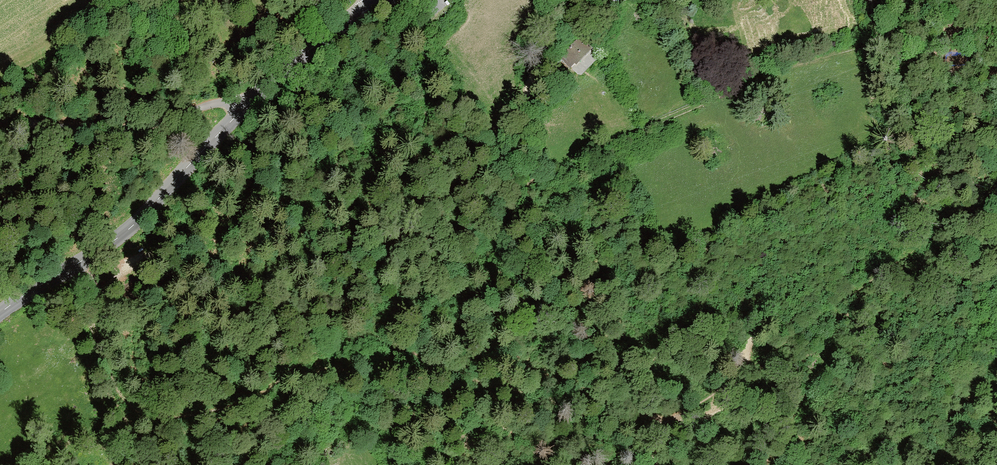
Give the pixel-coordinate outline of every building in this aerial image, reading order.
[(559,57),(572,71),(595,49),(582,36),(559,57)]
